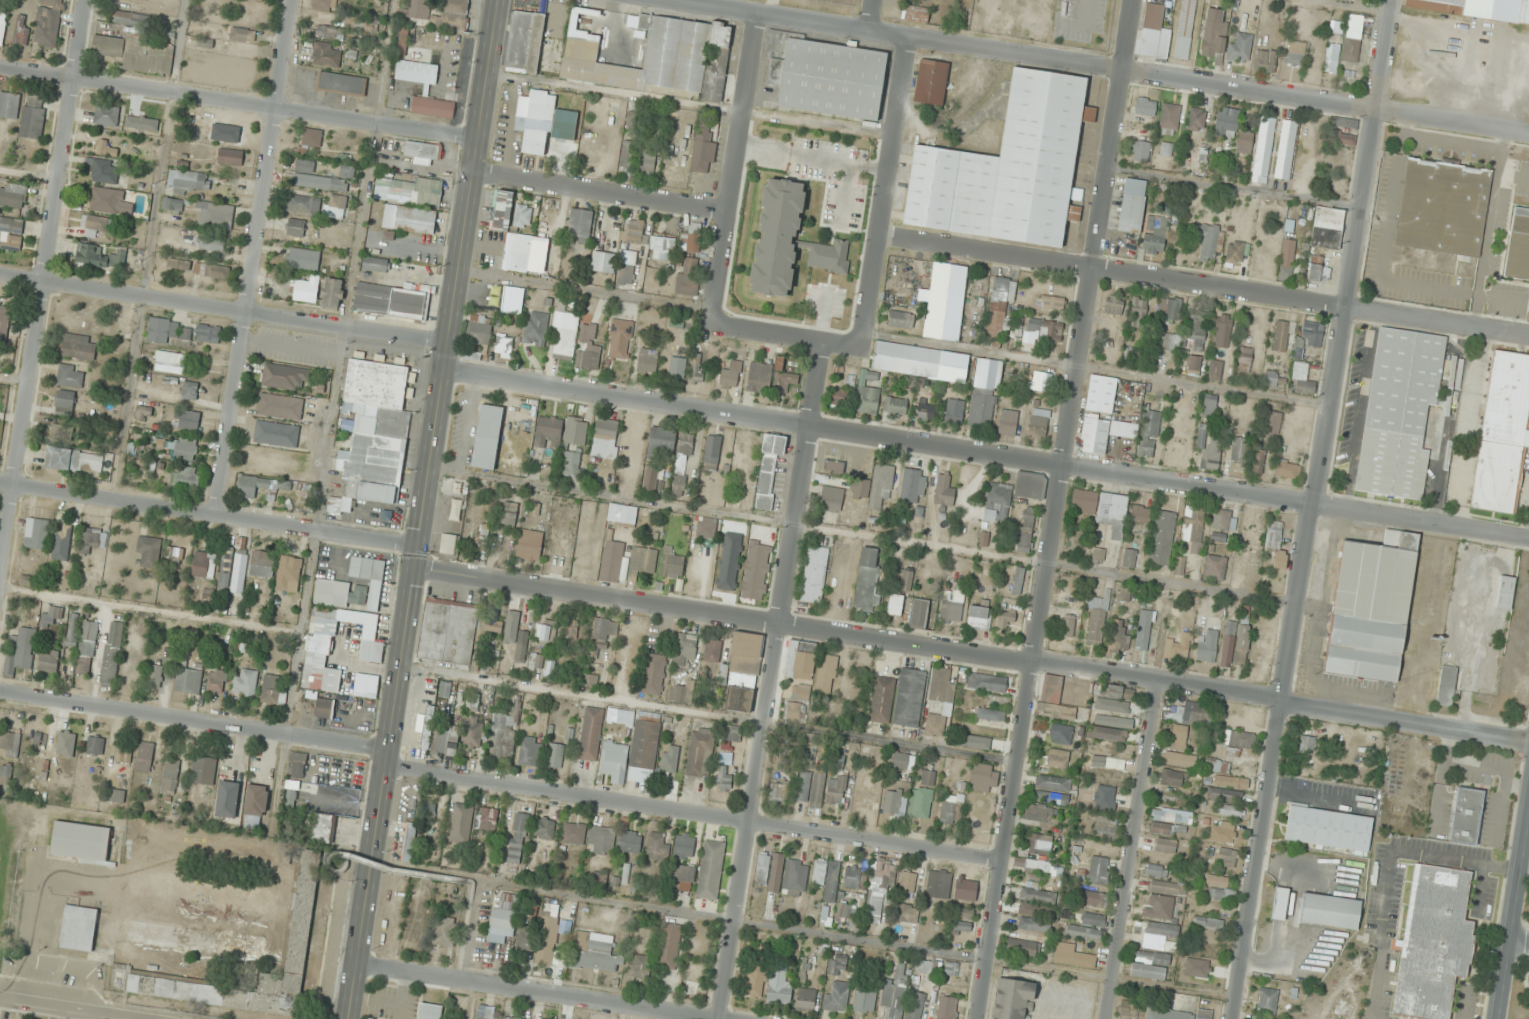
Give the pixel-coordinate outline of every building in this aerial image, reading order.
[(34,46),(57,48),(62,0),(39,0),(34,46)] [(337,11),(337,0),(313,0),(312,9),(337,11)] [(442,15),(431,14),(432,0),(411,0),(409,24),(467,28),(468,0),(443,0),(442,15)] [(1175,58),(1189,59),(1196,0),(1181,0),(1175,58)] [(1528,25),(1528,0),(1404,0),(1403,6),(1528,25)] [(1170,32),(1161,31),(1164,5),(1146,2),(1139,55),(1167,59),(1170,32)] [(561,76),(700,95),(699,102),(721,105),(732,27),(629,13),(627,26),(649,29),(643,68),(596,61),(601,32),(577,29),(581,5),(571,4),(561,76)] [(930,9),(905,4),(902,19),(927,24),(930,9)] [(1201,58),(1222,61),(1228,20),(1223,19),(1224,10),(1208,8),(1201,58)] [(504,69),(536,74),(545,14),(512,9),(504,69)] [(152,15),(114,10),(112,23),(150,29),(152,15)] [(1342,60),(1357,63),(1364,16),(1350,14),(1342,60)] [(28,45),(26,15),(14,16),(16,46),(28,45)] [(345,38),(344,26),(316,28),(316,40),(345,38)] [(255,42),(256,29),(230,28),(229,41),(255,42)] [(1252,35),(1231,32),(1227,60),(1249,63),(1252,35)] [(171,75),(174,45),(140,41),(141,34),(127,33),(127,39),(95,35),(93,54),(116,56),(114,68),(171,75)] [(776,106),(877,120),(887,51),(769,34),(762,83),(779,85),(776,106)] [(1283,64),(1303,67),(1306,42),(1287,40),(1283,64)] [(332,49),(332,43),(315,41),(312,64),(338,67),(341,51),(332,49)] [(1339,46),(1326,46),(1325,73),(1337,74),(1339,46)] [(1254,71),(1275,73),(1277,51),(1256,49),(1254,71)] [(914,102),(943,106),(949,63),(920,59),(914,102)] [(438,65),(398,60),(395,79),(425,83),(423,97),(414,95),(412,114),(453,119),(455,101),(427,98),(429,84),(436,85),(438,65)] [(914,145),(903,225),(1062,246),(1069,198),(1080,199),(1082,190),(1071,188),(1080,120),(1094,122),(1096,108),(1083,106),(1087,77),(1012,67),(1001,156),(914,145)] [(364,97),(367,78),(319,71),(317,90),(364,97)] [(545,121),(549,91),(531,89),(527,118),(545,121)] [(20,95),(0,91),(0,93),(0,116),(16,119),(20,95)] [(1135,114),(1155,116),(1156,99),(1137,97),(1135,114)] [(159,129),(162,108),(135,104),(132,124),(159,129)] [(1160,134),(1178,134),(1178,104),(1160,104),(1160,134)] [(94,124),(118,126),(119,106),(95,105),(94,124)] [(41,139),(45,109),(24,106),(19,136),(41,139)] [(1205,108),(1189,108),(1189,131),(1205,131),(1205,108)] [(1238,137),(1238,108),(1217,108),(1217,137),(1238,137)] [(1357,121),(1333,117),(1331,125),(1356,129),(1357,121)] [(1274,119),(1260,118),(1254,182),(1267,183),(1274,119)] [(1283,121),(1275,178),(1289,180),(1297,123),(1283,121)] [(689,171),(710,175),(717,143),(711,142),(714,126),(699,123),(689,171)] [(321,147),(322,129),(303,129),(302,146),(321,147)] [(545,129),(523,130),(525,155),(547,154),(545,129)] [(1253,133),(1239,131),(1237,151),(1251,152),(1253,133)] [(1354,146),(1354,136),(1338,135),(1337,145),(1354,146)] [(109,140),(99,139),(97,154),(118,157),(119,148),(108,147),(109,140)] [(1151,161),(1151,141),(1133,141),(1133,161),(1151,161)] [(442,145),(405,142),(404,157),(415,158),(414,165),(432,166),(432,161),(440,161),(442,145)] [(1171,156),(1172,144),(1162,143),(1161,155),(1171,156)] [(243,150),(219,149),(218,165),(242,166),(243,150)] [(638,171),(650,175),(657,156),(644,152),(638,171)] [(1491,168),(1406,157),(1394,245),(1479,256),(1491,168)] [(92,182),(118,183),(118,161),(93,160),(92,182)] [(348,180),(313,176),(315,161),(297,160),(294,186),(347,192),(348,180)] [(352,169),(344,165),(340,174),(349,178),(352,169)] [(168,186),(174,186),(174,191),(209,193),(210,172),(169,170),(168,186)] [(374,199),(440,209),(443,182),(415,178),(415,180),(377,175),(374,199)] [(850,242),(834,239),(833,246),(797,240),(807,184),(767,177),(748,290),(787,297),(795,250),(809,252),(806,267),(845,274),(850,242)] [(1147,181),(1125,178),(1118,231),(1140,235),(1147,181)] [(0,189),(0,205),(21,212),(28,190),(2,181),(0,189)] [(124,202),(124,190),(93,187),(91,211),(132,214),(133,203),(124,202)] [(507,231),(515,193),(498,189),(490,227),(507,231)] [(288,211),(316,214),(317,197),(289,195),(288,211)] [(322,217),(344,218),(346,196),(330,195),(330,206),(323,206),(322,217)] [(162,210),(183,211),(184,199),(163,198),(162,210)] [(234,206),(196,201),(195,212),(202,213),(200,225),(231,229),(234,206)] [(533,206),(517,204),(514,226),(530,229),(533,206)] [(1528,280),(1528,208),(1513,205),(1503,276),(1528,280)] [(437,212),(385,206),(382,229),(434,235),(437,212)] [(1311,246),(1339,250),(1345,211),(1317,206),(1311,246)] [(1077,221),(1081,210),(1074,207),(1069,218),(1077,221)] [(589,243),(593,211),(572,209),(568,240),(589,243)] [(109,233),(108,215),(82,217),(83,234),(109,233)] [(1162,255),(1168,218),(1148,215),(1142,251),(1162,255)] [(286,236),(303,238),(306,220),(288,218),(286,236)] [(21,252),(24,221),(0,219),(0,250),(21,252)] [(627,243),(644,243),(644,220),(627,220),(627,243)] [(690,233),(680,233),(680,252),(701,252),(701,224),(690,224),(690,233)] [(1199,259),(1220,259),(1220,225),(1199,225),(1199,259)] [(504,269),(537,273),(539,256),(531,255),(533,236),(509,233),(504,269)] [(226,239),(202,236),(200,250),(224,252),(226,239)] [(674,259),(674,238),(651,238),(651,259),(674,259)] [(1295,240),(1282,239),(1278,280),(1291,281),(1295,240)] [(1244,262),(1245,242),(1228,241),(1227,262),(1244,262)] [(124,270),(126,252),(107,250),(107,247),(79,244),(76,264),(124,270)] [(318,271),(321,251),(290,247),(287,267),(318,271)] [(615,254),(593,251),(591,271),(613,273),(615,254)] [(165,266),(188,272),(191,262),(168,256),(165,266)] [(390,272),(391,259),(363,258),(363,271),(390,272)] [(676,295),(698,295),(698,258),(684,258),(683,272),(677,272),(676,295)] [(229,279),(230,267),(196,263),(194,275),(229,279)] [(930,339),(958,342),(966,266),(938,263),(930,339)] [(617,285),(633,286),(635,266),(619,264),(617,285)] [(1330,267),(1309,264),(1307,279),(1328,282),(1330,267)] [(320,277),(310,275),(309,282),(296,279),(292,299),(315,303),(320,277)] [(993,277),(983,346),(1001,349),(1007,304),(1014,305),(1017,280),(993,277)] [(341,309),(344,280),(325,278),(322,308),(341,309)] [(430,292),(357,281),(353,310),(425,321),(430,292)] [(523,313),(524,287),(492,287),(492,300),(499,300),(499,312),(523,313)] [(1039,308),(1064,311),(1066,298),(1041,295),(1039,308)] [(1121,316),(1124,298),(1107,295),(1104,313),(1121,316)] [(1129,326),(1145,327),(1148,299),(1132,298),(1129,326)] [(1160,322),(1181,321),(1179,298),(1159,299),(1160,322)] [(565,312),(566,301),(558,300),(551,355),(574,358),(579,314),(565,312)] [(0,306),(0,333),(9,334),(11,307),(0,306)] [(911,329),(912,312),(890,310),(889,327),(911,329)] [(547,311),(525,311),(525,346),(547,346),(547,311)] [(122,327),(125,315),(113,313),(111,325),(122,327)] [(1194,351),(1205,352),(1206,314),(1187,313),(1187,340),(1194,340),(1194,351)] [(490,315),(468,315),(468,345),(490,345),(490,315)] [(1232,316),(1217,315),(1214,347),(1229,348),(1232,316)] [(179,321),(150,317),(146,342),(166,345),(168,337),(177,338),(179,321)] [(1027,333),(1061,339),(1064,324),(1030,318),(1027,333)] [(633,321),(613,319),(607,358),(628,360),(633,321)] [(1294,323),(1277,320),(1272,351),(1289,353),(1294,323)] [(1321,348),(1325,324),(1303,320),(1299,345),(1321,348)] [(196,341),(219,343),(220,327),(197,325),(196,341)] [(599,370),(600,346),(591,345),(591,325),(581,325),(579,370),(599,370)] [(1437,406),(1446,336),(1377,327),(1356,492),(1422,500),(1429,450),(1422,449),(1427,404),(1437,406)] [(514,336),(497,333),(493,355),(510,357),(514,336)] [(94,361),(97,338),(64,334),(61,356),(94,361)] [(1181,352),(1181,334),(1160,334),(1160,351),(1181,352)] [(929,377),(933,348),(877,341),(873,369),(929,377)] [(1137,359),(1136,347),(1124,347),(1125,360),(1137,359)] [(1253,349),(1242,347),(1237,370),(1248,373),(1253,349)] [(655,376),(659,351),(641,348),(637,373),(655,376)] [(1517,514),(1528,428),(1528,355),(1492,349),(1471,507),(1517,514)] [(188,370),(186,351),(154,354),(156,374),(188,370)] [(1188,364),(1187,375),(1199,376),(1201,357),(1182,355),(1181,364),(1188,364)] [(668,379),(684,382),(688,360),(672,357),(668,379)] [(705,360),(692,358),(687,383),(699,385),(705,360)] [(397,505),(409,412),(403,411),(409,366),(348,359),(339,430),(352,432),(350,450),(338,449),(336,469),(345,470),(342,497),(329,495),(327,512),(350,514),(352,499),(397,505)] [(782,359),(776,359),(774,391),(788,392),(788,384),(797,384),(798,374),(781,372),(782,359)] [(998,361),(977,359),(971,425),(992,427),(998,361)] [(1207,380),(1219,382),(1223,362),(1212,359),(1207,380)] [(730,370),(722,368),(718,387),(736,391),(742,362),(732,360),(730,370)] [(772,364),(751,362),(747,391),(767,394),(772,364)] [(1307,381),(1308,363),(1293,362),(1293,393),(1315,393),(1315,381),(1307,381)] [(84,367),(59,364),(57,385),(82,388),(84,367)] [(262,386),(300,390),(300,381),(309,381),(310,368),(264,364),(262,386)] [(882,373),(861,370),(855,411),(876,414),(882,373)] [(1285,374),(1266,371),(1264,385),(1283,388),(1285,374)] [(1052,391),(1052,373),(1032,373),(1032,390),(1052,391)] [(1085,410),(1112,414),(1117,379),(1091,375),(1085,410)] [(196,401),(200,384),(184,381),(181,399),(196,401)] [(849,389),(832,389),(831,407),(849,407),(849,389)] [(74,409),(75,392),(56,390),(55,407),(74,409)] [(258,415),(301,420),(303,398),(260,393),(258,415)] [(1217,396),(1205,395),(1202,416),(1214,417),(1217,396)] [(883,414),(906,417),(908,399),(885,397),(883,414)] [(932,423),(938,403),(921,397),(915,417),(932,423)] [(965,400),(947,398),(944,423),(962,425),(965,400)] [(471,468),(494,471),(504,407),(481,404),(471,468)] [(151,421),(152,408),(136,406),(134,420),(151,421)] [(1045,439),(1050,410),(1033,407),(1028,436),(1045,439)] [(199,430),(200,410),(175,409),(174,428),(199,430)] [(1015,436),(1018,411),(1001,409),(998,434),(1015,436)] [(1155,459),(1161,412),(1144,409),(1138,456),(1155,459)] [(1263,434),(1278,437),(1282,414),(1268,411),(1263,434)] [(559,449),(563,420),(539,416),(534,445),(559,449)] [(589,422),(569,417),(563,443),(583,448),(589,422)] [(618,423),(597,420),(594,445),(614,448),(618,423)] [(253,443),(297,448),(299,426),(256,421),(253,443)] [(1110,437),(1137,438),(1138,422),(1110,422),(1110,437)] [(530,450),(531,424),(511,423),(510,440),(516,440),(515,449),(530,450)] [(673,452),(676,431),(651,427),(646,459),(657,460),(659,450),(673,452)] [(1219,470),(1222,434),(1208,432),(1208,430),(1202,429),(1199,468),(1219,470)] [(673,496),(685,497),(691,432),(679,431),(673,496)] [(755,510),(771,512),(778,456),(785,457),(787,437),(764,435),(755,510)] [(707,470),(721,469),(717,436),(703,437),(707,470)] [(198,441),(177,437),(173,457),(194,461),(198,441)] [(1245,464),(1249,440),(1234,437),(1230,462),(1245,464)] [(1104,456),(1107,442),(1085,438),(1082,453),(1104,456)] [(748,472),(748,442),(734,442),(734,472),(748,472)] [(104,454),(48,447),(45,468),(101,476),(104,454)] [(1264,451),(1252,451),(1251,474),(1264,475),(1264,451)] [(579,453),(563,453),(563,477),(579,477),(579,453)] [(844,464),(827,460),(824,470),(842,474),(844,464)] [(1300,478),(1299,463),(1276,465),(1277,480),(1300,478)] [(175,472),(171,479),(192,490),(201,474),(184,464),(179,474),(175,472)] [(854,497),(869,497),(869,510),(880,511),(881,500),(895,501),(896,466),(873,465),(872,481),(854,480),(854,497)] [(655,469),(648,469),(647,485),(654,485),(655,469)] [(925,470),(903,470),(903,502),(925,502),(925,470)] [(1042,502),(1047,478),(1019,472),(1014,496),(1042,502)] [(937,506),(954,505),(953,487),(948,487),(948,474),(935,475),(937,506)] [(255,499),(256,488),(289,491),(290,481),(239,476),(237,497),(255,499)] [(984,517),(1007,520),(1012,485),(989,482),(984,517)] [(843,489),(821,487),(819,511),(841,513),(843,489)] [(1123,541),(1128,496),(1074,489),(1071,510),(1097,513),(1096,524),(1113,526),(1111,540),(1123,541)] [(462,501),(452,500),(450,521),(460,522),(462,501)] [(501,524),(517,526),(519,503),(502,502),(501,524)] [(607,523),(635,526),(637,507),(609,504),(607,523)] [(1130,521),(1150,525),(1153,508),(1133,504),(1130,521)] [(1200,554),(1205,508),(1185,506),(1182,541),(1192,542),(1190,553),(1200,554)] [(1034,508),(1025,508),(1024,530),(1016,530),(1014,552),(1031,553),(1034,508)] [(1177,513),(1156,510),(1148,564),(1169,567),(1177,513)] [(1236,511),(1213,511),(1213,531),(1236,531),(1236,511)] [(711,541),(718,523),(702,517),(695,535),(711,541)] [(25,547),(46,550),(49,521),(28,519),(25,547)] [(1283,524),(1269,521),(1264,548),(1276,550),(1273,567),(1285,570),(1288,554),(1278,552),(1283,524)] [(72,526),(56,524),(53,560),(68,561),(72,526)] [(478,539),(484,541),(489,528),(484,525),(478,539)] [(89,553),(89,548),(107,548),(107,529),(82,530),(83,554),(89,553)] [(516,558),(539,562),(544,534),(521,530),(516,558)] [(1398,682),(1417,534),(1385,530),(1383,545),(1342,540),(1324,672),(1398,682)] [(457,555),(457,535),(441,535),(440,555),(457,555)] [(137,567),(158,568),(161,538),(139,536),(137,567)] [(623,541),(604,540),(600,581),(619,583),(623,541)] [(763,601),(769,546),(747,544),(741,599),(763,601)] [(674,547),(664,545),(659,577),(681,580),(684,558),(673,556),(674,547)] [(830,547),(808,545),(801,602),(822,605),(830,547)] [(166,563),(183,562),(182,546),(165,547),(166,563)] [(629,573),(654,576),(657,549),(631,546),(629,573)] [(229,593),(229,585),(244,586),(247,551),(234,550),(235,549),(223,547),(218,592),(229,593)] [(855,611),(875,612),(879,548),(860,547),(855,611)] [(1092,561),(1103,563),(1105,550),(1094,548),(1092,561)] [(1121,566),(1133,570),(1138,551),(1126,548),(1121,566)] [(191,577),(212,580),(216,554),(196,550),(191,577)] [(250,576),(273,578),(275,552),(252,550),(250,576)] [(1227,558),(1207,554),(1202,577),(1223,581),(1227,558)] [(302,559),(280,556),(276,588),(298,591),(302,559)] [(315,578),(302,688),(337,692),(340,670),(327,668),(333,621),(362,624),(358,661),(381,663),(383,643),(375,642),(385,560),(352,556),(349,578),(369,581),(369,585),(315,578)] [(1186,558),(1177,557),(1174,575),(1182,577),(1186,558)] [(1024,567),(1014,566),(1013,594),(1023,594),(1024,567)] [(911,592),(913,571),(901,570),(899,590),(911,592)] [(34,577),(21,575),(19,583),(32,586),(34,577)] [(1511,609),(1514,577),(1498,575),(1495,608),(1511,609)] [(961,623),(963,600),(959,599),(959,593),(943,592),(940,620),(961,623)] [(887,615),(901,616),(904,595),(889,594),(887,615)] [(478,671),(484,633),(501,636),(503,621),(498,621),(500,608),(425,597),(415,662),(478,671)] [(924,630),(930,601),(914,598),(908,627),(924,630)] [(1084,645),(1101,647),(1108,600),(1091,598),(1084,645)] [(989,631),(992,608),(970,605),(967,629),(989,631)] [(50,627),(49,621),(63,618),(62,608),(40,611),(42,628),(50,627)] [(1136,648),(1149,649),(1152,611),(1139,610),(1136,648)] [(1016,625),(1014,611),(998,613),(1000,627),(1016,625)] [(78,614),(68,613),(67,646),(77,647),(78,614)] [(514,662),(525,663),(529,632),(518,631),(520,614),(509,613),(505,638),(517,640),(514,662)] [(1074,615),(1060,615),(1060,637),(1074,637),(1074,615)] [(579,618),(568,617),(567,636),(578,636),(579,618)] [(607,646),(606,639),(619,637),(616,618),(590,622),(594,648),(607,646)] [(1106,649),(1125,655),(1132,635),(1122,632),(1125,623),(1115,620),(1106,649)] [(97,623),(83,621),(77,674),(91,676),(97,623)] [(125,623),(110,621),(99,685),(114,688),(125,623)] [(1244,666),(1251,625),(1238,624),(1238,623),(1226,621),(1220,662),(1244,666)] [(555,623),(546,623),(536,623),(536,643),(555,643),(555,623)] [(15,668),(32,669),(35,629),(19,628),(17,655),(6,654),(5,674),(15,675),(15,668)] [(1219,632),(1202,629),(1197,660),(1214,663),(1219,632)] [(763,635),(734,631),(724,709),(753,713),(763,635)] [(1186,662),(1191,635),(1181,633),(1180,642),(1167,639),(1163,657),(1186,662)] [(675,664),(696,664),(696,634),(675,635),(675,664)] [(704,663),(720,663),(720,640),(704,640),(704,663)] [(811,679),(816,643),(790,640),(785,675),(811,679)] [(60,653),(41,649),(37,669),(56,673),(60,653)] [(529,668),(543,669),(544,655),(531,654),(529,668)] [(667,656),(646,654),(642,694),(662,697),(667,656)] [(815,692),(832,694),(838,657),(821,654),(815,692)] [(929,700),(944,702),(942,716),(927,714),(924,735),(948,738),(957,667),(934,664),(929,700)] [(163,667),(148,666),(146,687),(160,688),(163,667)] [(1437,706),(1453,708),(1456,668),(1441,666),(1437,706)] [(926,671),(900,668),(893,725),(919,728),(926,671)] [(200,695),(202,671),(177,669),(174,693),(200,695)] [(228,672),(209,669),(205,690),(224,694),(228,672)] [(255,696),(256,671),(234,669),(233,695),(255,696)] [(281,675),(264,674),(261,702),(278,704),(281,675)] [(968,689),(1006,692),(1007,677),(969,674),(968,689)] [(1064,677),(1043,674),(1038,716),(1075,721),(1076,709),(1060,706),(1064,677)] [(895,678),(875,675),(868,721),(889,724),(895,678)] [(597,676),(585,676),(585,685),(597,685),(597,676)] [(452,683),(442,681),(439,697),(449,699),(452,683)] [(693,681),(685,681),(685,685),(671,685),(671,702),(693,702),(693,681)] [(1105,695),(1121,699),(1124,688),(1108,684),(1105,695)] [(315,717),(332,719),(335,701),(306,696),(301,723),(314,725),(315,717)] [(802,704),(785,702),(783,719),(801,721),(802,704)] [(1174,722),(1207,726),(1209,706),(1191,704),(1191,710),(1175,708),(1174,722)] [(1129,713),(1130,706),(1120,705),(1118,711),(1129,713)] [(435,707),(427,706),(420,748),(429,749),(435,707)] [(597,761),(603,709),(584,707),(579,759),(597,761)] [(1003,722),(1004,711),(977,708),(976,718),(1003,722)] [(633,712),(609,709),(608,721),(632,724),(633,712)] [(515,715),(493,715),(493,759),(515,759),(515,715)] [(482,748),(481,716),(464,717),(465,749),(482,748)] [(627,781),(653,784),(661,722),(635,718),(627,781)] [(1074,727),(1051,724),(1049,742),(1071,745),(1074,727)] [(456,756),(459,727),(440,725),(437,754),(456,756)] [(1185,751),(1187,727),(1172,726),(1170,749),(1185,751)] [(741,742),(741,727),(725,727),(725,742),(741,742)] [(711,777),(714,730),(690,728),(687,775),(711,777)] [(1124,740),(1125,729),(1091,729),(1091,740),(1124,740)] [(1254,748),(1254,732),(1225,732),(1225,748),(1254,748)] [(19,733),(0,734),(0,756),(19,756),(19,733)] [(998,748),(999,738),(965,734),(964,745),(998,748)] [(105,738),(88,735),(85,754),(102,756),(105,738)] [(1316,737),(1298,736),(1297,753),(1315,754),(1316,737)] [(136,770),(151,771),(154,743),(139,741),(136,770)] [(624,785),(628,744),(603,741),(600,774),(611,775),(610,783),(624,785)] [(539,765),(539,743),(520,742),(519,765),(539,765)] [(562,768),(563,745),(551,744),(549,767),(562,768)] [(130,763),(132,746),(118,745),(117,761),(130,763)] [(682,775),(683,745),(664,745),(663,775),(682,775)] [(1046,767),(1067,770),(1069,751),(1049,749),(1046,767)] [(1162,763),(1195,769),(1197,757),(1164,751),(1162,763)] [(908,769),(910,754),(893,752),(891,767),(908,769)] [(290,753),(290,777),(305,777),(305,753),(290,753)] [(730,753),(721,754),(722,764),(731,763),(730,753)] [(191,783),(213,785),(216,759),(193,756),(191,783)] [(25,779),(46,782),(50,760),(29,757),(25,779)] [(159,791),(174,794),(180,761),(166,758),(159,791)] [(10,785),(12,766),(0,765),(0,784),(10,785)] [(997,765),(971,765),(971,791),(997,791),(997,765)] [(731,790),(731,766),(717,766),(717,790),(731,790)] [(935,771),(921,770),(921,786),(935,786),(935,771)] [(1160,784),(1184,786),(1186,773),(1161,770),(1160,784)] [(798,801),(808,802),(811,773),(800,772),(798,801)] [(811,813),(822,813),(824,773),(813,773),(811,813)] [(845,775),(828,775),(828,803),(845,803),(845,775)] [(1219,786),(1247,789),(1249,779),(1220,776),(1219,786)] [(1071,789),(1071,777),(1035,778),(1036,791),(1071,789)] [(240,783),(220,781),(215,816),(235,819),(240,783)] [(243,828),(263,830),(267,786),(248,784),(243,828)] [(789,801),(789,785),(771,785),(771,801),(789,801)] [(1095,809),(1115,809),(1115,786),(1095,786),(1095,809)] [(1449,843),(1477,846),(1484,790),(1456,786),(1449,843)] [(933,790),(915,787),(910,816),(928,819),(933,790)] [(1237,793),(1210,787),(1207,797),(1234,803),(1237,793)] [(111,801),(124,802),(125,791),(112,790),(111,801)] [(304,792),(290,790),(288,806),(302,808),(304,792)] [(882,809),(899,815),(905,796),(888,790),(882,809)] [(939,822),(959,825),(964,798),(944,794),(939,822)] [(437,802),(422,801),(420,820),(435,822),(437,802)] [(448,840),(467,844),(474,807),(455,803),(448,840)] [(1243,809),(1221,804),(1219,814),(1241,818),(1243,809)] [(1367,853),(1373,818),(1290,804),(1284,839),(1367,853)] [(1024,818),(1050,824),(1053,812),(1027,805),(1024,818)] [(480,831),(495,832),(498,809),(482,808),(480,831)] [(520,864),(529,814),(516,812),(507,861),(520,864)] [(1152,821),(1180,821),(1180,812),(1152,812),(1152,821)] [(335,814),(309,814),(309,839),(335,839),(335,814)] [(1093,839),(1117,841),(1119,819),(1095,816),(1093,839)] [(553,841),(555,819),(538,817),(536,839),(553,841)] [(106,863),(111,827),(55,821),(51,857),(106,863)] [(561,843),(583,846),(586,825),(563,822),(561,843)] [(1235,841),(1235,823),(1210,823),(1210,841),(1235,841)] [(411,863),(417,825),(407,824),(401,861),(411,863)] [(1185,826),(1151,824),(1150,833),(1185,835),(1185,826)] [(589,854),(613,854),(613,828),(589,828),(589,854)] [(639,853),(642,833),(619,830),(617,851),(639,853)] [(667,861),(669,834),(648,833),(646,859),(667,861)] [(673,858),(692,860),(695,836),(676,833),(673,858)] [(1052,839),(1031,835),(1028,851),(1049,855),(1052,839)] [(1176,851),(1175,839),(1155,840),(1156,852),(1176,851)] [(718,900),(724,843),(703,840),(697,898),(718,900)] [(319,852),(298,850),(290,913),(285,913),(277,974),(259,972),(257,989),(128,973),(125,994),(299,1016),(319,852)] [(1236,867),(1237,851),(1218,850),(1217,865),(1236,867)] [(768,891),(779,892),(784,856),(758,853),(754,885),(768,887),(768,891)] [(1110,859),(1091,856),(1088,882),(1107,884),(1110,859)] [(783,889),(805,893),(809,862),(787,859),(783,889)] [(840,862),(815,860),(812,884),(824,886),(822,902),(835,903),(840,862)] [(881,892),(893,892),(894,863),(871,862),(868,921),(880,922),(881,892)] [(1414,863),(1404,942),(1393,940),(1392,948),(1400,949),(1392,1014),(1427,1018),(1448,1018),(1454,976),(1467,978),(1474,922),(1464,920),(1471,871),(1414,863)] [(675,883),(693,885),(695,867),(677,865),(675,883)] [(861,887),(861,866),(845,866),(844,887),(861,887)] [(1167,876),(1167,866),(1145,866),(1145,876),(1167,876)] [(899,891),(914,893),(917,874),(902,872),(899,891)] [(928,898),(950,899),(951,872),(928,872),(928,898)] [(607,873),(589,873),(589,881),(606,882),(607,873)] [(1209,886),(1207,899),(1232,902),(1233,891),(1227,890),(1228,878),(1207,875),(1205,886),(1209,886)] [(1148,891),(1185,895),(1186,884),(1150,881),(1148,891)] [(1288,889),(1275,887),(1271,919),(1284,921),(1288,889)] [(1020,902),(1055,906),(1056,894),(1022,890),(1020,902)] [(1106,907),(1107,894),(1085,892),(1084,905),(1106,907)] [(1357,930),(1361,900),(1303,892),(1299,922),(1357,930)] [(513,937),(519,897),(502,894),(500,909),(492,908),(487,941),(504,943),(505,936),(513,937)] [(1171,920),(1174,898),(1146,895),(1144,916),(1171,920)] [(522,922),(532,925),(539,903),(529,900),(522,922)] [(561,903),(545,901),(535,963),(552,966),(561,903)] [(837,917),(851,919),(853,905),(838,904),(837,917)] [(93,952),(98,909),(64,905),(59,948),(93,952)] [(896,921),(917,924),(919,907),(898,905),(896,921)] [(1082,924),(1104,926),(1105,916),(1083,913),(1082,924)] [(1223,923),(1195,915),(1193,923),(1221,931),(1223,923)] [(433,944),(452,947),(457,920),(438,916),(433,944)] [(1050,924),(1021,916),(1018,927),(1047,935),(1050,924)] [(127,919),(124,943),(261,959),(264,935),(127,919)] [(949,929),(970,933),(971,924),(951,920),(949,929)] [(1177,941),(1178,926),(1145,922),(1142,948),(1174,952),(1176,941),(1177,941)] [(676,971),(681,926),(663,924),(658,969),(676,971)] [(515,948),(531,951),(535,927),(519,925),(515,948)] [(1101,941),(1102,929),(1066,926),(1065,938),(1101,941)] [(613,935),(575,932),(572,967),(620,971),(621,957),(612,956),(613,935)] [(1040,944),(1009,937),(1005,952),(1037,959),(1040,944)] [(1095,968),(1097,956),(1074,952),(1076,945),(1056,942),(1053,962),(1095,968)] [(1169,968),(1170,956),(1134,952),(1132,977),(1165,981),(1167,967),(1169,968)] [(628,977),(648,979),(650,957),(630,955),(628,977)] [(846,975),(846,955),(829,955),(829,975),(846,975)] [(934,979),(938,965),(920,959),(916,973),(934,979)] [(880,1007),(887,1008),(885,1018),(901,1018),(909,964),(898,962),(895,980),(884,979),(880,1007)] [(958,976),(959,963),(946,962),(945,975),(958,976)] [(744,996),(759,1000),(767,968),(751,964),(744,996)] [(793,987),(781,984),(783,977),(771,975),(766,1002),(789,1006),(793,987)] [(1025,1011),(1032,1011),(1035,982),(997,978),(992,1018),(1024,1018),(1025,1011)] [(849,988),(833,986),(832,995),(824,994),(822,1009),(846,1012),(849,988)] [(852,1011),(874,1014),(876,989),(854,987),(852,1011)] [(796,1009),(815,1011),(816,989),(798,988),(796,1009)] [(1278,990),(1259,988),(1257,1014),(1275,1016),(1278,990)] [(911,992),(906,1018),(921,1018),(925,994),(911,992)] [(938,996),(937,1018),(956,1018),(957,997),(938,996)] [(442,1005),(419,1002),(417,1018),(440,1018),(442,1005)] [(1119,1015),(1135,1017),(1137,1004),(1120,1002),(1119,1015)] [(1192,1013),(1147,1007),(1145,1018),(1191,1018),(1192,1013)]
